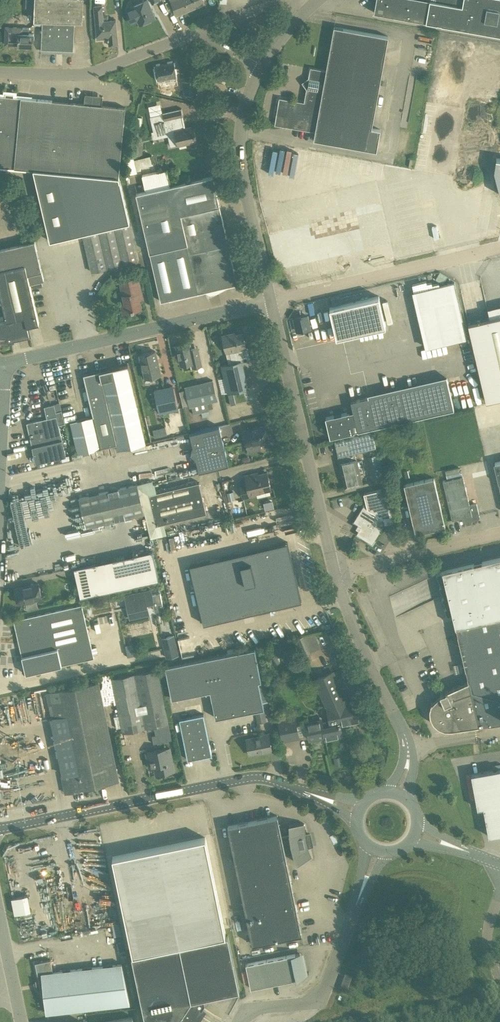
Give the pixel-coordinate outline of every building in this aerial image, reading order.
[(41,49),(73,50),(74,22),(82,22),(83,0),(26,0),(26,8),(35,8),(34,24),(42,24),(41,49)] [(155,17),(148,0),(144,0),(132,5),(132,6),(125,9),(131,24),(138,21),(139,24),(155,17)] [(203,0),(171,0),(177,15),(205,3),(203,0)] [(374,13),(499,35),(499,0),(376,0),(374,13)] [(103,21),(102,5),(94,6),(97,39),(107,38),(107,40),(108,40),(109,45),(117,44),(115,19),(103,21)] [(23,27),(5,26),(4,45),(18,45),(18,46),(19,46),(19,48),(27,48),(27,46),(33,46),(34,32),(29,32),(29,27),(23,27)] [(372,128),(388,37),(334,27),(326,71),(311,68),(305,103),(280,99),(276,124),(315,131),(313,140),(368,149),(376,151),(380,130),(372,128)] [(158,80),(176,77),(173,62),(155,65),(158,80)] [(185,94),(197,92),(194,79),(183,81),(185,94)] [(0,95),(0,167),(34,170),(50,241),(83,233),(92,272),(138,261),(119,176),(125,107),(14,97),(14,94),(5,93),(5,96),(0,95)] [(151,116),(150,116),(153,131),(151,131),(153,139),(168,136),(170,147),(197,141),(193,126),(186,128),(181,108),(162,112),(161,109),(150,112),(151,116)] [(134,131),(141,132),(142,117),(135,117),(134,131)] [(141,154),(142,132),(141,132),(134,131),(132,131),(131,153),(141,154)] [(152,163),(150,155),(134,159),(137,170),(140,169),(146,191),(136,193),(161,301),(208,290),(208,292),(211,293),(213,293),(216,292),(218,290),(217,288),(237,284),(213,176),(170,185),(166,169),(156,172),(154,163),(152,163)] [(335,253),(364,248),(356,208),(308,217),(309,224),(287,228),(291,249),(300,247),(301,254),(316,251),(319,268),(337,265),(335,253)] [(35,240),(0,248),(0,294),(6,320),(0,321),(0,340),(8,340),(8,341),(14,340),(14,339),(29,335),(27,326),(39,323),(30,284),(44,280),(35,240)] [(442,283),(447,276),(440,272),(436,279),(442,283)] [(141,292),(138,277),(120,281),(122,288),(123,288),(124,295),(123,295),(127,312),(132,311),(134,310),(141,308),(137,293),(141,292)] [(378,295),(328,306),(335,337),(385,325),(378,295)] [(311,328),(308,314),(293,318),(296,332),(311,328)] [(468,323),(486,401),(499,398),(499,316),(468,323)] [(72,331),(60,334),(62,341),(73,339),(72,331)] [(226,351),(234,350),(236,359),(250,356),(247,346),(245,346),(242,333),(231,335),(230,333),(222,335),(226,351)] [(190,348),(189,343),(176,346),(180,365),(190,363),(191,368),(202,366),(198,350),(193,352),(192,348),(190,348)] [(145,378),(161,374),(155,351),(140,355),(145,378)] [(228,393),(248,388),(242,360),(221,365),(228,393)] [(87,402),(91,417),(94,416),(101,448),(115,444),(117,450),(145,444),(144,438),(127,365),(84,375),(90,401),(87,402)] [(330,437),(454,409),(447,379),(351,401),(353,411),(326,417),(330,437)] [(209,411),(207,403),(217,401),(213,380),(185,386),(189,407),(191,407),(193,414),(209,411)] [(152,416),(179,410),(174,386),(146,392),(152,416)] [(59,424),(64,423),(60,404),(60,403),(44,407),(47,418),(27,423),(32,445),(62,438),(59,424)] [(101,448),(94,416),(91,417),(70,422),(78,453),(101,448)] [(266,442),(269,437),(268,432),(265,430),(264,425),(242,430),(246,445),(260,442),(263,443),(266,442)] [(199,472),(229,465),(219,426),(189,433),(193,449),(192,450),(192,451),(191,451),(191,452),(191,453),(192,454),(192,455),(193,455),(193,456),(194,456),(195,456),(199,472)] [(165,427),(152,430),(154,438),(167,435),(165,427)] [(362,484),(354,453),(376,448),(372,432),(334,441),(338,456),(339,456),(341,463),(339,463),(342,472),(340,472),(342,479),(343,479),(345,488),(362,484)] [(62,438),(32,445),(36,463),(66,456),(62,438)] [(377,454),(369,456),(374,477),(383,475),(377,454)] [(271,488),(267,473),(254,476),(254,474),(245,476),(247,483),(240,484),(243,498),(256,495),(255,492),(271,488)] [(469,505),(462,476),(443,480),(452,520),(462,517),(463,522),(466,522),(467,524),(471,523),(471,521),(478,519),(479,517),(476,503),(469,505)] [(415,534),(445,527),(434,477),(404,484),(415,534)] [(200,505),(197,490),(201,489),(199,482),(148,494),(156,525),(206,513),(204,504),(200,505)] [(137,484),(79,497),(86,527),(144,513),(137,484)] [(393,520),(385,487),(363,492),(367,509),(363,507),(355,521),(359,524),(360,527),(360,529),(357,534),(372,543),(385,522),(393,520)] [(233,492),(227,493),(229,501),(235,500),(233,492)] [(272,501),(263,503),(265,510),(274,508),(272,501)] [(203,624),(301,601),(289,549),(288,542),(190,565),(203,624)] [(159,580),(152,551),(133,555),(139,584),(159,580)] [(429,711),(430,716),(430,717),(433,722),(434,723),(437,726),(439,727),(443,729),(445,730),(450,730),(451,730),(476,726),(499,723),(499,557),(443,570),(443,572),(436,575),(441,586),(439,587),(443,595),(444,597),(448,595),(453,615),(468,682),(440,694),(441,697),(434,704),(431,703),(431,704),(429,709),(429,711)] [(81,596),(102,592),(96,563),(75,568),(81,596)] [(18,603),(41,598),(38,583),(15,588),(18,603)] [(154,602),(151,591),(144,593),(144,591),(124,596),(129,620),(149,615),(147,603),(154,602)] [(94,658),(82,605),(14,620),(19,643),(24,666),(26,674),(94,658)] [(148,630),(147,622),(141,623),(141,625),(135,626),(136,632),(148,630)] [(306,653),(321,646),(315,631),(300,638),(306,653)] [(166,658),(179,655),(174,635),(161,638),(166,658)] [(263,708),(258,681),(261,681),(254,648),(184,662),(165,666),(166,671),(172,698),(210,691),(216,717),(263,708)] [(171,740),(157,670),(111,679),(122,733),(157,726),(158,734),(151,736),(153,743),(171,740)] [(333,671),(314,679),(328,709),(330,721),(339,720),(340,725),(340,724),(362,720),(358,700),(350,702),(349,697),(344,698),(333,671)] [(58,727),(53,728),(64,781),(63,781),(65,793),(83,789),(83,787),(93,785),(119,780),(99,682),(46,692),(51,718),(56,717),(58,727)] [(257,723),(266,721),(264,711),(255,712),(257,723)] [(188,759),(211,755),(203,715),(180,719),(188,759)] [(294,717),(278,720),(278,722),(282,741),(299,737),(294,717)] [(325,740),(342,736),(340,724),(340,725),(339,720),(330,721),(322,723),(321,720),(306,723),(310,740),(325,737),(325,740)] [(272,751),(268,734),(268,736),(264,736),(263,735),(246,739),(249,755),(263,752),(263,753),(272,751)] [(174,770),(169,748),(147,753),(149,767),(157,766),(158,773),(156,773),(156,774),(174,770)] [(471,774),(477,808),(484,806),(487,826),(489,836),(499,834),(499,769),(471,774)] [(285,852),(281,836),(277,816),(227,826),(238,878),(288,867),(285,852)] [(281,836),(285,852),(293,850),(297,863),(311,857),(308,848),(311,847),(308,833),(305,834),(304,824),(289,823),(290,834),(281,836)] [(113,857),(133,955),(132,955),(146,1021),(192,1021),(194,1020),(196,1016),(200,1010),(202,1007),(205,1001),(205,997),(240,990),(228,935),(227,935),(207,837),(113,857)] [(246,914),(296,905),(288,867),(238,878),(246,914)] [(11,897),(14,914),(31,911),(28,895),(11,897)] [(296,905),(246,914),(252,944),(302,934),(296,905)] [(251,988),(301,978),(300,972),(304,972),(300,953),(246,964),(251,988)] [(53,972),(51,960),(35,963),(40,984),(40,986),(41,988),(43,997),(45,997),(47,1013),(85,1009),(130,1003),(122,964),(53,972)] [(348,990),(352,979),(346,976),(341,988),(348,990)]
